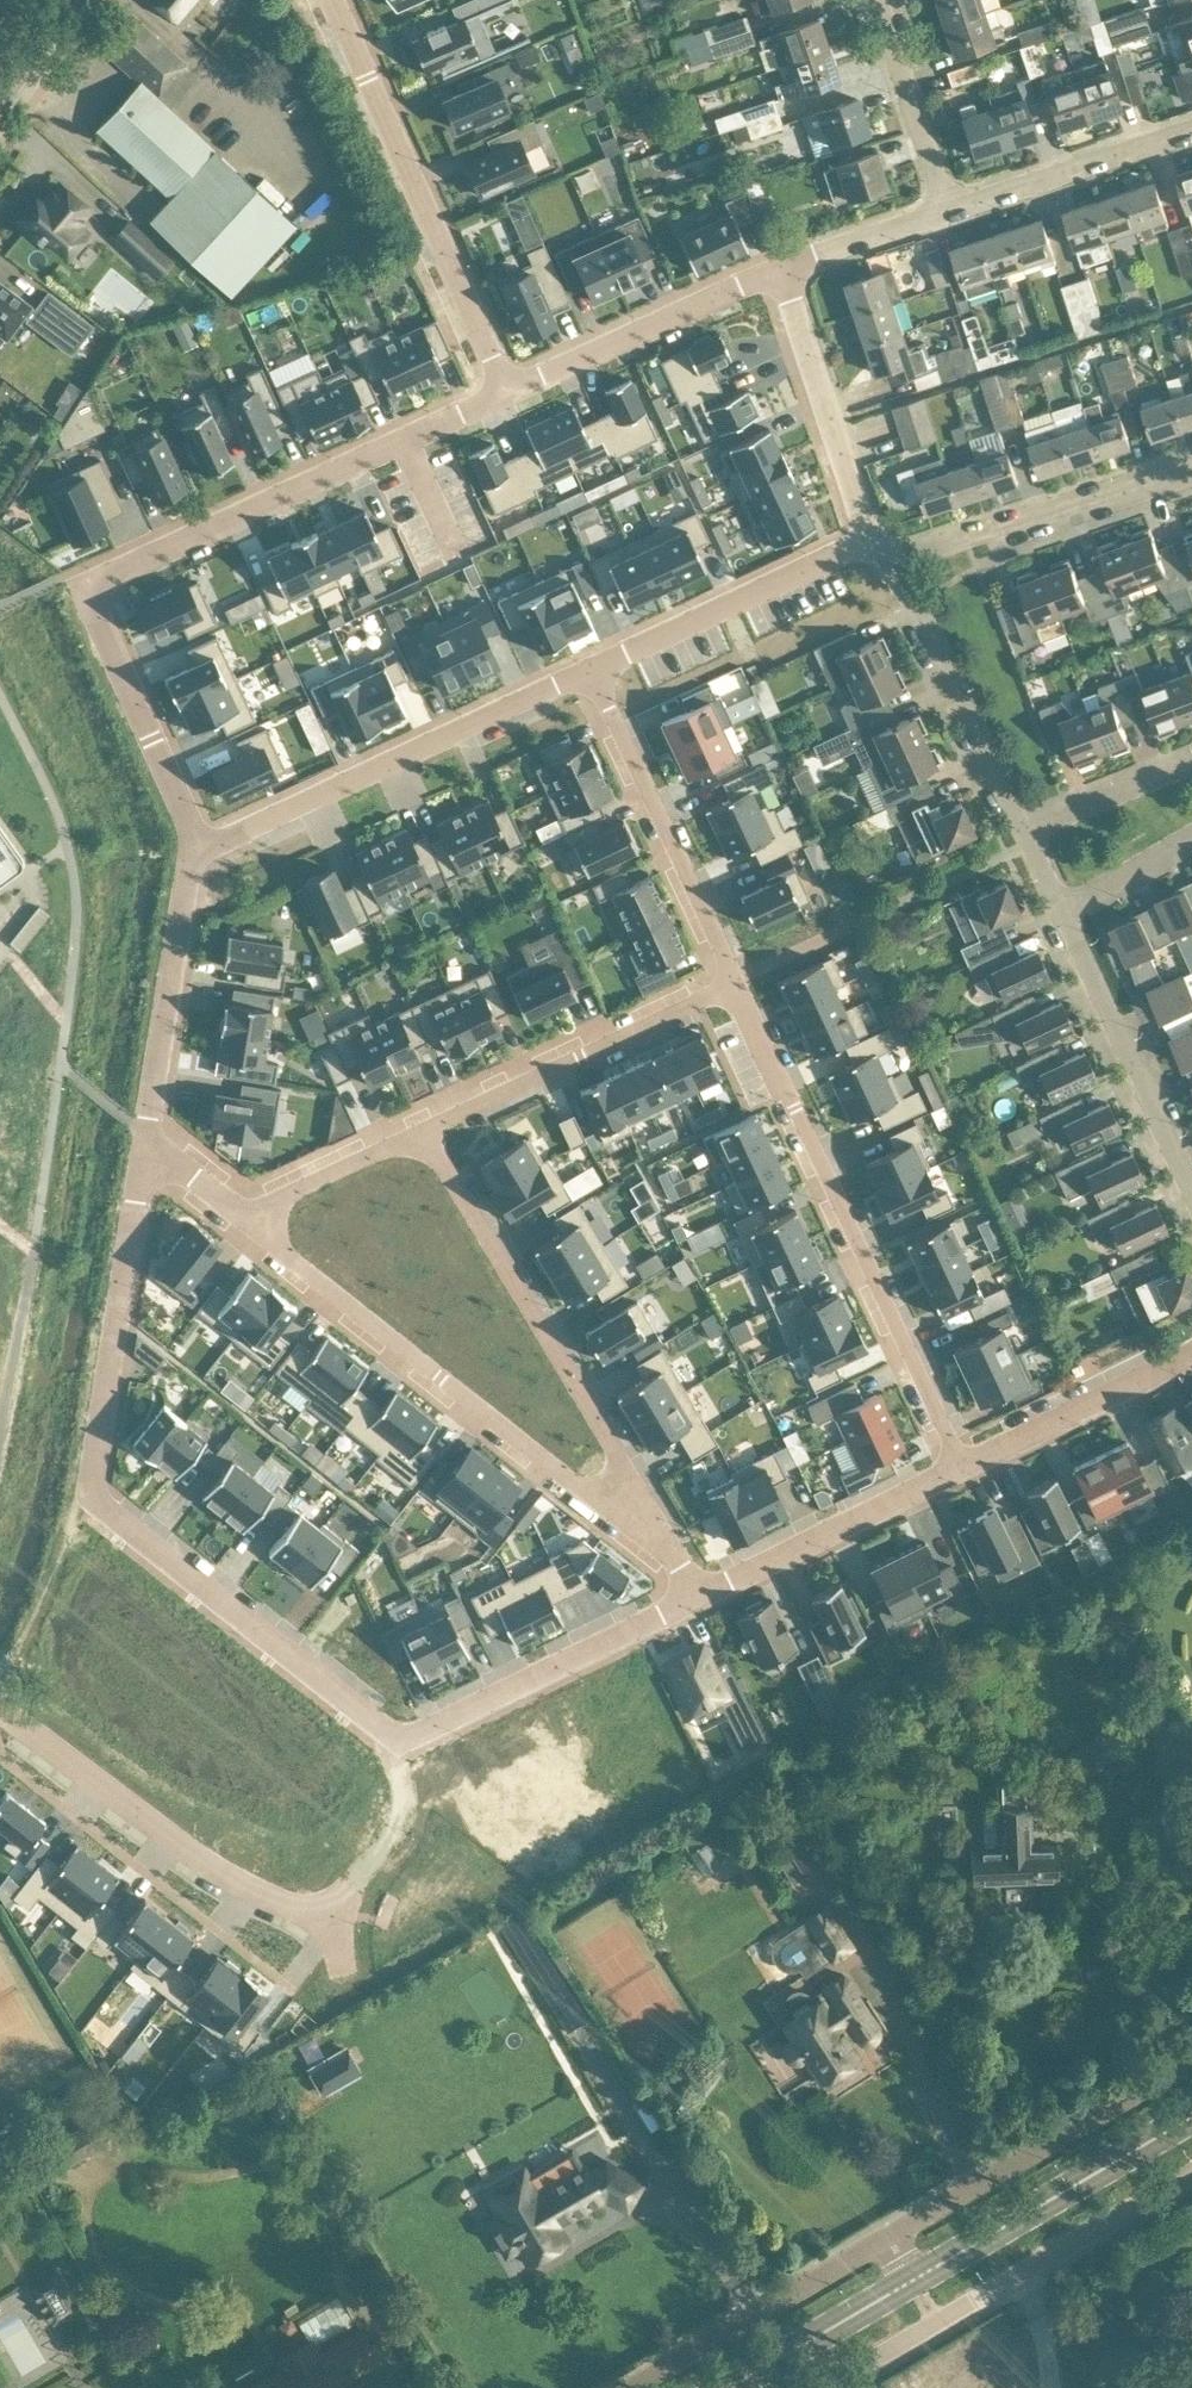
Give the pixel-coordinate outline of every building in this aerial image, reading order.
[(183,27),(196,11),(186,2),(188,0),(151,0),(183,27)] [(483,12),(511,0),(478,0),(483,12)] [(760,14),(801,0),(755,0),(760,14)] [(945,25),(983,12),(979,0),(936,0),(945,25)] [(1143,6),(1104,19),(1108,33),(1148,20),(1143,6)] [(412,41),(421,61),(426,74),(439,68),(443,77),(529,39),(529,37),(490,54),(474,16),(479,14),(478,12),(446,26),(445,24),(426,32),(427,34),(412,41)] [(988,28),(983,12),(945,25),(955,56),(1004,39),(999,24),(988,28)] [(139,82),(96,127),(113,144),(171,196),(150,220),(230,294),(295,224),(156,96),(186,64),(151,32),(133,15),(103,47),(139,82)] [(687,52),(718,41),(751,30),(747,17),(714,28),(674,41),(678,55),(687,52)] [(1173,57),(1176,57),(1191,51),(1191,17),(1163,27),(1173,57)] [(778,66),(789,62),(827,49),(817,19),(767,36),(768,39),(759,42),(762,51),(771,48),(778,66)] [(1108,33),(1104,19),(1089,24),(1100,55),(1114,50),(1113,46),(1108,33)] [(1152,33),(1148,20),(1108,33),(1113,46),(1152,33)] [(1023,46),(1033,42),(1054,35),(1050,22),(1018,32),(1023,46)] [(691,66),(715,59),(756,45),(751,30),(718,41),(687,52),(691,66)] [(1033,42),(1023,46),(1019,47),(1029,77),(1043,72),(1033,42)] [(537,58),(532,44),(514,52),(520,65),(537,58)] [(1014,82),(1029,77),(1019,47),(1004,52),(1014,82)] [(827,49),(789,62),(794,77),(783,81),(788,96),(838,80),(827,49)] [(1176,57),(1182,77),(1176,79),(1183,98),(1191,95),(1191,51),(1176,57)] [(1073,69),(1077,81),(1089,118),(1120,108),(1103,58),(1073,69)] [(977,61),(947,71),(952,86),(982,76),(977,61)] [(464,91),(443,101),(455,129),(472,122),(476,129),(509,114),(506,107),(508,106),(502,93),(517,86),(507,62),(459,83),(460,85),(461,84),(464,91)] [(1059,128),(1089,118),(1077,81),(1073,69),(1043,79),(1059,128)] [(1122,73),(1132,104),(1146,100),(1136,69),(1122,73)] [(989,97),(993,109),(1005,146),(1035,136),(1019,87),(989,97)] [(868,131),(857,98),(819,110),(819,111),(804,116),(810,132),(825,127),(831,144),(868,131)] [(742,110),(747,123),(779,113),(774,99),(742,110)] [(975,156),(1005,146),(993,109),(977,114),(973,102),(958,107),(975,156)] [(729,146),(752,138),(784,128),(779,113),(747,123),(724,131),(729,146)] [(504,147),(466,163),(480,195),(533,172),(524,151),(544,142),(534,119),(498,134),(504,147)] [(849,198),(851,198),(886,186),(875,152),(837,164),(837,165),(823,170),(828,186),(843,181),(849,198)] [(1177,174),(1191,217),(1191,169),(1177,174)] [(1124,192),(1136,227),(1152,222),(1155,230),(1169,225),(1155,181),(1124,192)] [(41,241),(45,236),(68,255),(87,233),(76,223),(89,208),(62,185),(44,204),(37,198),(17,220),(37,237),(36,237),(41,241)] [(744,192),(741,193),(724,201),(730,213),(680,236),(680,235),(679,236),(695,271),(697,271),(697,270),(746,248),(747,248),(737,225),(753,218),(744,192)] [(764,192),(748,197),(759,228),(775,223),(764,192)] [(1124,192),(1095,201),(1107,237),(1136,227),(1124,192)] [(504,202),(512,219),(529,211),(521,194),(504,202)] [(1113,257),(1107,237),(1095,201),(1065,211),(1083,267),(1113,257)] [(596,234),(620,288),(647,276),(641,261),(655,255),(638,215),(596,234)] [(1012,229),(1023,264),(1039,259),(1042,267),(1057,262),(1042,219),(1012,229)] [(130,220),(114,237),(156,276),(172,259),(130,220)] [(1191,258),(1191,222),(1182,226),(1191,258)] [(1191,276),(1191,258),(1182,226),(1170,229),(1186,277),(1191,276)] [(1012,229),(982,239),(993,274),(997,287),(1014,282),(1010,269),(1023,264),(1012,229)] [(620,288),(596,234),(554,253),(572,291),(586,285),(593,300),(620,288)] [(997,287),(993,274),(982,239),(952,249),(968,297),(997,287)] [(889,263),(918,256),(915,243),(886,249),(889,263)] [(569,300),(544,244),(527,252),(532,264),(501,278),(511,301),(510,301),(518,318),(519,318),(526,335),(554,323),(548,310),(569,300)] [(937,286),(951,282),(941,252),(927,257),(937,286)] [(1132,262),(1116,268),(1124,292),(1140,287),(1132,262)] [(857,312),(894,300),(889,285),(896,283),(891,269),(847,284),(857,312)] [(1090,276),(1075,281),(1092,334),(1107,329),(1090,276)] [(4,336),(6,338),(25,314),(29,317),(27,320),(71,353),(92,325),(48,292),(35,310),(30,306),(31,305),(0,281),(0,342),(4,336)] [(1079,339),(1092,334),(1075,281),(1061,286),(1079,339)] [(857,312),(867,342),(903,330),(894,300),(857,312)] [(1019,300),(1003,305),(1008,321),(1021,317),(1024,316),(1019,300)] [(221,311),(228,324),(243,317),(237,303),(221,311)] [(994,364),(977,313),(963,318),(979,369),(994,364)] [(1021,317),(1008,321),(1012,333),(1025,329),(1021,317)] [(174,323),(178,333),(190,328),(186,318),(174,323)] [(452,354),(436,319),(396,337),(418,386),(444,374),(438,361),(452,354)] [(908,347),(903,330),(867,342),(877,374),(895,368),(899,379),(967,357),(963,344),(928,355),(924,342),(908,347)] [(696,344),(660,360),(680,403),(685,400),(685,399),(719,383),(711,367),(731,358),(719,333),(709,337),(708,334),(694,340),(696,344)] [(1186,335),(1174,338),(1180,356),(1191,353),(1186,335)] [(392,398),(418,386),(396,337),(372,348),(368,340),(352,347),(364,372),(365,372),(370,382),(383,377),(392,398)] [(1060,352),(1036,360),(1039,372),(1064,364),(1060,352)] [(1128,354),(1113,359),(1123,388),(1137,384),(1128,354)] [(972,371),(967,357),(899,379),(899,380),(938,368),(943,381),(972,371)] [(1123,388),(1113,359),(1101,363),(1111,392),(1123,388)] [(246,374),(249,380),(223,392),(251,453),(279,441),(273,428),(287,421),(261,367),(246,374)] [(314,370),(343,433),(344,435),(369,423),(369,421),(371,420),(365,407),(379,401),(370,382),(365,372),(364,372),(327,390),(317,369),(314,370)] [(1172,397),(1182,429),(1191,426),(1191,369),(1182,373),(1188,392),(1172,397)] [(319,444),(343,433),(314,370),(276,387),(299,437),(313,431),(319,444)] [(1013,425),(1003,396),(996,373),(982,378),(999,429),(1013,425)] [(614,410),(598,418),(614,452),(613,452),(615,457),(658,438),(630,378),(605,390),(614,410)] [(719,383),(685,399),(685,400),(704,440),(758,415),(746,390),(726,399),(719,383)] [(199,392),(203,401),(177,413),(182,424),(181,424),(182,426),(183,425),(204,472),(203,473),(204,475),(234,461),(233,459),(232,460),(223,440),(237,434),(214,385),(199,392)] [(66,421),(58,433),(64,448),(106,429),(87,387),(72,412),(66,421)] [(1016,391),(1003,396),(1013,425),(1026,420),(1016,391)] [(661,394),(652,399),(658,412),(667,408),(661,394)] [(1153,439),(1182,429),(1172,397),(1161,400),(1160,396),(1141,402),(1153,439)] [(928,411),(924,398),(895,407),(899,421),(928,411)] [(1083,406),(1086,414),(1085,414),(1099,457),(1131,446),(1119,409),(1104,414),(1099,400),(1083,406)] [(60,404),(54,413),(66,421),(72,412),(60,404)] [(573,405),(549,416),(574,470),(613,452),(614,452),(598,418),(582,425),(573,405)] [(667,408),(658,412),(664,425),(673,421),(667,408)] [(899,421),(904,436),(933,426),(928,411),(899,421)] [(1056,424),(1060,434),(1070,466),(1099,457),(1085,414),(1056,424)] [(535,448),(519,455),(534,489),(535,489),(574,470),(549,416),(525,428),(535,448)] [(1060,434),(1056,424),(1055,420),(1026,430),(1041,476),(1070,466),(1060,434)] [(964,425),(953,428),(958,444),(969,441),(964,425)] [(185,488),(157,426),(129,439),(131,443),(116,450),(133,485),(148,479),(157,500),(185,488)] [(933,426),(904,436),(908,448),(937,439),(933,426)] [(769,427),(718,451),(730,476),(782,452),(781,451),(780,452),(769,427)] [(493,443),(468,454),(496,513),(538,494),(535,489),(534,489),(519,455),(503,463),(493,443)] [(971,448),(976,462),(986,494),(1018,483),(1006,446),(989,451),(987,443),(971,448)] [(782,452),(730,476),(741,500),(792,476),(782,452)] [(82,477),(51,492),(75,544),(107,529),(103,520),(124,511),(100,458),(78,469),(82,477)] [(976,462),(947,471),(958,503),(986,494),(976,462)] [(637,466),(624,472),(628,481),(641,475),(637,466)] [(928,513),(958,503),(947,471),(918,481),(928,513)] [(624,473),(611,479),(615,487),(628,481),(624,473)] [(698,476),(689,480),(696,493),(704,489),(698,476)] [(792,476),(741,500),(752,523),(802,499),(792,477),(793,477),(792,476)] [(704,489),(696,493),(702,506),(710,502),(704,489)] [(623,491),(610,498),(614,506),(627,500),(623,491)] [(802,499),(752,523),(764,549),(797,533),(799,537),(813,531),(811,527),(815,525),(802,499)] [(557,503),(544,509),(548,518),(561,512),(557,503)] [(544,509),(531,516),(535,524),(548,518),(544,509)] [(365,510),(339,522),(358,562),(357,563),(361,573),(403,554),(389,524),(375,531),(365,510)] [(696,511),(655,530),(678,581),(705,568),(695,547),(710,540),(696,511)] [(316,531),(315,532),(335,573),(336,573),(357,563),(358,562),(339,522),(317,532),(316,531)] [(720,522),(711,526),(718,539),(726,535),(720,522)] [(1126,543),(1142,584),(1156,579),(1157,582),(1166,594),(1188,586),(1191,597),(1191,595),(1172,543),(1175,552),(1162,557),(1150,527),(1131,534),(1133,540),(1126,543)] [(655,530),(630,542),(654,592),(678,581),(655,530)] [(315,532),(292,542),(314,589),(312,590),(315,595),(340,583),(336,573),(335,573),(315,532)] [(726,535),(718,539),(724,552),(732,548),(726,535)] [(1128,590),(1142,584),(1126,543),(1119,545),(1117,540),(1098,547),(1109,577),(1096,582),(1092,573),(1108,616),(1130,608),(1128,593),(1128,590)] [(277,577),(262,584),(276,613),(292,606),(290,600),(312,590),(314,589),(292,542),(291,543),(291,544),(266,555),(277,577)] [(630,542),(588,561),(602,590),(617,584),(627,605),(654,592),(630,542)] [(1172,543),(1191,595),(1191,566),(1183,570),(1173,543),(1172,543)] [(1053,571),(1046,573),(1061,615),(1086,605),(1092,622),(1108,616),(1092,573),(1091,573),(1094,583),(1081,588),(1069,558),(1051,565),(1053,571)] [(580,561),(539,580),(566,639),(567,638),(566,636),(571,634),(573,638),(587,632),(585,628),(592,624),(580,597),(594,590),(580,561)] [(1019,628),(1027,647),(1068,632),(1061,615),(1046,573),(1038,576),(1036,570),(1017,577),(1029,607),(1015,613),(1012,603),(1010,604),(997,609),(1006,633),(1019,628)] [(152,601),(138,608),(151,636),(181,622),(188,637),(217,623),(197,580),(173,592),(171,588),(150,597),(152,601)] [(539,580),(497,600),(511,629),(526,622),(539,651),(566,639),(539,580)] [(371,591),(358,597),(362,605),(375,599),(371,591)] [(485,600),(443,620),(470,676),(497,663),(484,636),(499,629),(485,600)] [(341,613),(327,619),(332,628),(345,621),(341,613)] [(443,620),(402,639),(415,668),(430,662),(443,689),(450,685),(452,689),(465,683),(464,679),(470,676),(443,620)] [(855,629),(813,649),(832,689),(848,681),(888,662),(885,655),(891,653),(882,634),(853,648),(847,635),(856,631),(855,629)] [(194,664),(165,677),(177,703),(235,676),(217,636),(187,649),(194,664)] [(394,649),(352,668),(379,726),(380,726),(380,724),(385,722),(386,725),(400,719),(398,715),(405,712),(393,685),(407,678),(394,649)] [(852,696),(840,706),(850,728),(892,708),(883,712),(877,699),(906,685),(897,667),(892,669),(888,662),(848,681),(855,695),(852,696)] [(352,668),(310,687),(324,717),(339,710),(352,739),(379,726),(352,668)] [(1168,680),(1183,721),(1191,718),(1191,722),(1191,670),(1168,680)] [(1176,724),(1183,721),(1168,680),(1143,689),(1137,672),(1121,678),(1137,721),(1138,721),(1135,712),(1148,706),(1160,737),(1178,730),(1176,724)] [(235,676),(177,703),(179,706),(180,705),(183,710),(179,712),(185,725),(189,723),(192,731),(220,718),(226,732),(256,719),(235,676)] [(1102,705),(1087,710),(1103,752),(1110,749),(1112,755),(1131,748),(1120,717),(1133,712),(1137,721),(1121,678),(1099,686),(1101,702),(1102,705)] [(687,710),(662,722),(674,749),(722,727),(722,728),(733,723),(720,695),(715,697),(710,685),(681,698),(687,710)] [(1062,700),(1040,709),(1056,752),(1057,751),(1054,742),(1067,737),(1079,767),(1098,760),(1096,754),(1103,752),(1087,710),(1073,716),(1072,712),(1062,700)] [(769,701),(760,705),(765,716),(775,712),(769,701)] [(892,708),(850,728),(868,767),(925,740),(922,733),(927,731),(919,713),(889,726),(883,713),(892,709),(892,708)] [(243,755),(213,769),(227,797),(241,791),(243,794),(263,785),(261,781),(286,770),(266,727),(236,740),(243,755)] [(722,727),(674,749),(687,776),(712,764),(718,776),(746,763),(740,750),(734,753),(733,751),(722,728),(722,727)] [(546,763),(535,768),(548,795),(601,771),(602,770),(590,745),(589,745),(588,743),(575,749),(568,735),(539,749),(546,763)] [(925,740),(868,767),(886,806),(930,785),(919,790),(913,777),(942,763),(934,745),(928,747),(925,740)] [(758,749),(749,753),(755,766),(764,763),(758,749)] [(730,798),(705,810),(706,811),(717,834),(769,810),(768,808),(758,787),(773,780),(765,762),(764,763),(755,766),(722,782),(730,798)] [(601,771),(548,795),(565,831),(560,833),(561,834),(605,814),(599,801),(612,795),(601,771)] [(930,785),(886,806),(894,823),(897,821),(917,864),(953,847),(950,842),(974,831),(961,802),(947,808),(943,798),(926,806),(920,791),(931,786),(930,785)] [(488,800),(462,812),(485,861),(525,842),(508,806),(494,813),(488,800)] [(769,810),(717,834),(727,856),(727,857),(728,858),(752,847),(760,863),(803,843),(794,825),(784,829),(773,806),(768,808),(769,810)] [(427,835),(426,835),(446,879),(485,861),(462,812),(437,824),(443,837),(431,843),(427,835)] [(605,814),(561,834),(567,847),(563,849),(576,877),(586,872),(587,873),(589,872),(588,871),(605,863),(607,866),(623,859),(622,855),(635,849),(635,850),(637,849),(623,820),(622,821),(622,822),(602,831),(597,819),(605,815),(605,814)] [(19,869),(21,867),(22,866),(22,865),(23,862),(23,861),(22,859),(22,858),(21,857),(0,827),(0,882),(19,869)] [(407,828),(381,841),(404,889),(442,871),(445,879),(446,879),(426,835),(413,841),(407,828)] [(807,855),(822,848),(818,839),(803,846),(807,855)] [(365,874),(352,880),(371,920),(372,919),(370,915),(383,909),(380,901),(404,889),(381,841),(355,853),(365,874)] [(744,904),(740,906),(746,919),(750,917),(754,925),(809,899),(789,855),(762,868),(769,882),(740,896),(744,904)] [(331,869),(304,881),(327,932),(354,920),(357,926),(371,920),(352,880),(351,880),(353,884),(341,890),(331,869)] [(625,869),(592,885),(599,900),(612,894),(630,932),(668,914),(649,875),(632,883),(625,869)] [(979,887),(959,896),(979,939),(960,947),(968,964),(1012,944),(1011,943),(1000,948),(993,933),(1010,925),(1005,915),(1018,909),(1004,881),(989,888),(981,892),(979,887)] [(1185,889),(1160,901),(1162,906),(1163,906),(1178,938),(1177,938),(1191,969),(1191,886),(1185,889)] [(547,891),(530,899),(536,912),(554,904),(547,891)] [(1165,985),(1149,951),(1177,938),(1178,938),(1163,906),(1162,906),(1114,929),(1117,933),(1114,939),(1120,941),(1145,995),(1152,992),(1165,985)] [(636,946),(628,950),(639,973),(634,975),(643,993),(676,978),(668,961),(686,953),(668,914),(630,932),(636,946)] [(228,933),(223,965),(225,965),(225,964),(246,968),(244,983),(283,989),(286,973),(279,972),(283,942),(281,942),(281,943),(269,941),(270,931),(244,927),(242,937),(230,935),(230,934),(228,933)] [(555,952),(506,975),(526,1019),(528,1019),(527,1017),(575,995),(576,996),(577,996),(574,988),(589,981),(567,935),(551,943),(555,952)] [(1012,944),(968,964),(975,979),(985,975),(996,999),(1049,975),(1036,949),(1007,963),(1001,950),(1012,944)] [(832,956),(779,980),(780,982),(792,1006),(834,986),(834,987),(845,982),(832,956)] [(863,957),(855,961),(861,974),(869,970),(863,957)] [(490,969),(452,986),(477,1041),(501,1030),(495,1017),(509,1011),(490,969)] [(869,970),(861,974),(867,987),(876,983),(869,970)] [(1165,985),(1152,992),(1163,1016),(1174,1039),(1191,1031),(1191,972),(1165,985)] [(452,986),(410,1006),(427,1041),(430,1048),(444,1041),(450,1054),(452,1053),(453,1054),(478,1043),(477,1041),(452,986)] [(834,986),(792,1006),(802,1029),(844,1009),(834,987),(834,986)] [(225,1004),(220,1032),(222,1032),(267,1039),(275,994),(234,987),(231,1002),(227,1002),(226,1004),(225,1004)] [(1033,995),(991,1015),(1003,1039),(1018,1036),(1021,1035),(1027,1048),(1073,1026),(1061,1000),(1031,1014),(1025,1001),(1034,997),(1033,995)] [(893,1003),(884,1007),(890,1020),(899,1016),(893,1003)] [(844,1009),(802,1029),(814,1053),(813,1053),(814,1055),(867,1031),(854,1004),(844,1009)] [(373,1023),(372,1024),(395,1072),(421,1060),(415,1047),(427,1041),(410,1006),(373,1023)] [(368,1013),(327,1032),(332,1042),(333,1042),(346,1070),(347,1070),(359,1064),(369,1084),(395,1072),(372,1024),(373,1023),(368,1013)] [(853,1062),(828,1074),(829,1075),(840,1098),(887,1076),(886,1075),(876,1054),(896,1044),(888,1026),(845,1046),(853,1062)] [(1174,1039),(1191,1077),(1191,1031),(1174,1039)] [(222,1032),(217,1058),(231,1060),(229,1075),(275,1083),(278,1063),(264,1061),(267,1039),(222,1032)] [(681,1042),(677,1044),(697,1087),(721,1075),(701,1032),(699,1033),(699,1034),(694,1036),(692,1032),(679,1038),(681,1042)] [(332,1042),(319,1049),(335,1084),(351,1077),(347,1070),(346,1070),(333,1042),(332,1042)] [(653,1055),(652,1055),(672,1098),(673,1097),(697,1087),(677,1044),(653,1055)] [(1057,1046),(1015,1066),(1022,1081),(1032,1077),(1044,1101),(1096,1077),(1084,1051),(1054,1065),(1048,1052),(1057,1048),(1057,1046)] [(651,1056),(628,1067),(650,1114),(675,1103),(673,1097),(672,1098),(652,1055),(651,1056)] [(628,1067),(604,1078),(626,1126),(629,1124),(650,1114),(628,1067)] [(887,1076),(840,1098),(850,1121),(851,1122),(875,1111),(883,1127),(926,1107),(917,1089),(902,1096),(891,1073),(886,1075),(887,1076)] [(604,1078),(580,1090),(604,1142),(631,1130),(629,1124),(626,1126),(604,1078)] [(216,1094),(211,1124),(226,1126),(225,1133),(255,1138),(256,1131),(273,1134),(281,1089),(242,1082),(240,1098),(216,1094)] [(336,1091),(328,1145),(356,1131),(339,1092),(336,1091)] [(1080,1097),(1039,1116),(1046,1133),(1050,1140),(1065,1138),(1068,1136),(1074,1149),(1120,1128),(1108,1102),(1078,1116),(1072,1103),(1081,1098),(1080,1097)] [(719,1106),(706,1112),(710,1120),(723,1114),(719,1106)] [(706,1112),(694,1118),(698,1126),(710,1120),(706,1112)] [(756,1112),(703,1137),(715,1164),(726,1159),(725,1157),(767,1137),(756,1114),(757,1114),(756,1112)] [(573,1114),(558,1121),(571,1147),(586,1140),(573,1114)] [(1039,1116),(1022,1124),(1030,1141),(1046,1133),(1039,1116)] [(870,1168),(866,1170),(872,1185),(876,1183),(879,1188),(879,1189),(924,1168),(925,1169),(930,1167),(918,1141),(923,1138),(915,1122),(889,1135),(896,1149),(867,1163),(870,1168)] [(673,1127),(660,1133),(664,1142),(677,1136),(673,1127)] [(660,1133),(647,1139),(651,1148),(664,1142),(660,1133)] [(485,1171),(481,1173),(489,1186),(493,1184),(496,1190),(544,1161),(529,1136),(481,1165),(485,1171)] [(767,1137),(725,1157),(726,1159),(736,1180),(736,1182),(779,1162),(767,1137)] [(1104,1148),(1054,1171),(1067,1198),(1091,1187),(1098,1200),(1143,1179),(1131,1152),(1102,1166),(1096,1153),(1105,1149),(1104,1148)] [(496,1190),(494,1191),(510,1217),(539,1200),(547,1213),(572,1198),(548,1158),(544,1161),(496,1190)] [(736,1180),(725,1185),(738,1212),(791,1187),(790,1185),(789,1186),(779,1162),(736,1182),(736,1180)] [(616,1164),(604,1171),(608,1180),(620,1172),(616,1164)] [(879,1188),(877,1189),(890,1217),(921,1203),(927,1218),(954,1205),(947,1190),(937,1195),(925,1169),(924,1168),(879,1189),(879,1188)] [(666,1170),(658,1174),(664,1187),(672,1183),(666,1170)] [(672,1183),(664,1187),(670,1200),(678,1196),(672,1183)] [(1128,1199),(1086,1218),(1097,1242),(1112,1239),(1115,1238),(1121,1251),(1130,1246),(1167,1229),(1155,1203),(1125,1217),(1119,1204),(1128,1200),(1128,1199)] [(561,1232),(534,1248),(535,1250),(536,1249),(540,1256),(535,1258),(543,1270),(547,1268),(551,1275),(603,1243),(578,1203),(553,1218),(561,1232)] [(760,1208),(733,1220),(753,1263),(808,1237),(796,1211),(796,1209),(767,1222),(760,1208)] [(953,1219),(906,1241),(906,1242),(907,1242),(918,1266),(960,1247),(961,1248),(966,1245),(953,1219)] [(985,1219),(977,1223),(983,1236),(992,1232),(985,1219)] [(680,1224),(671,1227),(677,1240),(685,1236),(680,1224)] [(171,1255),(155,1276),(192,1305),(212,1280),(199,1270),(219,1244),(195,1225),(185,1237),(182,1235),(168,1252),(171,1255)] [(992,1232),(983,1236),(989,1249),(998,1245),(992,1232)] [(808,1237),(753,1263),(773,1306),(799,1293),(793,1279),(822,1265),(821,1264),(818,1257),(822,1256),(816,1243),(812,1244),(808,1237)] [(603,1243),(551,1275),(566,1300),(565,1300),(566,1302),(594,1285),(602,1299),(627,1283),(603,1243)] [(960,1247),(918,1266),(929,1289),(971,1270),(961,1248),(960,1247)] [(1110,1268),(1118,1286),(1120,1285),(1141,1328),(1177,1310),(1174,1305),(1191,1297),(1191,1282),(1184,1266),(1171,1272),(1167,1262),(1162,1264),(1154,1248),(1110,1268)] [(971,1270),(929,1289),(941,1315),(983,1296),(971,1270)] [(217,1285),(197,1310),(233,1339),(272,1290),(271,1289),(267,1285),(269,1282),(257,1273),(255,1276),(249,1271),(230,1295),(217,1285)] [(1021,1279),(1013,1283),(1019,1296),(1027,1292),(1021,1279)] [(272,1290),(233,1339),(269,1367),(289,1342),(277,1332),(297,1307),(272,1287),(271,1289),(272,1290)] [(799,1293),(773,1306),(780,1320),(792,1314),(805,1341),(850,1320),(847,1315),(851,1313),(845,1299),(841,1300),(837,1293),(806,1308),(799,1293)] [(637,1300),(585,1332),(590,1340),(586,1342),(593,1354),(597,1352),(602,1360),(629,1343),(637,1357),(662,1342),(637,1300)] [(984,1336),(954,1350),(967,1376),(1014,1354),(1014,1353),(1002,1327),(1012,1323),(1007,1310),(978,1324),(984,1336)] [(805,1341),(800,1344),(813,1373),(808,1375),(815,1390),(842,1377),(835,1363),(865,1349),(852,1319),(850,1320),(805,1341)] [(298,1341),(275,1371),(309,1398),(310,1399),(347,1352),(326,1336),(313,1353),(298,1341)] [(644,1378),(616,1395),(617,1396),(618,1396),(622,1402),(618,1404),(625,1417),(629,1414),(633,1421),(685,1389),(661,1349),(636,1364),(644,1378)] [(1014,1354),(967,1376),(979,1403),(1009,1389),(1014,1401),(1043,1388),(1037,1376),(1032,1378),(1019,1351),(1014,1353),(1014,1354)] [(309,1398),(306,1402),(342,1431),(346,1427),(345,1426),(368,1397),(354,1386),(368,1368),(347,1352),(310,1399),(309,1398)] [(855,1383),(808,1405),(816,1424),(834,1415),(846,1440),(889,1421),(876,1394),(863,1400),(855,1383)] [(685,1389),(633,1421),(648,1446),(649,1448),(676,1431),(684,1445),(710,1430),(685,1389)] [(368,1397),(345,1426),(346,1427),(378,1453),(380,1453),(416,1407),(396,1390),(382,1408),(368,1397)] [(164,1404),(133,1443),(154,1460),(185,1421),(185,1420),(164,1404)] [(1148,1421),(1178,1474),(1191,1466),(1191,1423),(1186,1427),(1175,1406),(1148,1421)] [(378,1453),(375,1457),(411,1486),(438,1452),(423,1440),(437,1423),(416,1407),(380,1453),(378,1453)] [(185,1421),(154,1460),(155,1461),(156,1461),(176,1477),(210,1433),(188,1416),(185,1420),(185,1421)] [(275,1420),(269,1428),(280,1437),(286,1429),(275,1420)] [(846,1440),(830,1448),(842,1473),(840,1474),(849,1494),(896,1471),(888,1453),(901,1447),(889,1421),(846,1440)] [(286,1429),(280,1437),(292,1446),(298,1438),(286,1429)] [(710,1430),(684,1445),(693,1459),(718,1443),(710,1430)] [(219,1474),(201,1497),(222,1513),(253,1475),(232,1458),(238,1451),(225,1440),(215,1453),(206,1464),(219,1474)] [(1127,1441),(1100,1454),(1126,1507),(1151,1495),(1152,1496),(1170,1486),(1156,1458),(1139,1466),(1127,1441)] [(803,1444),(790,1450),(796,1463),(797,1463),(809,1457),(803,1444)] [(207,1447),(198,1458),(206,1464),(215,1453),(207,1447)] [(439,1461),(419,1486),(455,1515),(494,1466),(471,1447),(452,1471),(439,1461)] [(774,1450),(731,1472),(733,1477),(734,1476),(759,1526),(759,1525),(765,1523),(767,1527),(781,1520),(779,1516),(786,1512),(773,1484),(787,1477),(774,1450)] [(1126,1507),(1100,1454),(1073,1467),(1086,1492),(1073,1499),(1087,1527),(1101,1520),(1101,1519),(1126,1507)] [(494,1466),(455,1515),(491,1543),(511,1518),(499,1508),(517,1484),(511,1479),(514,1476),(502,1467),(499,1470),(494,1466)] [(253,1475),(222,1513),(243,1530),(261,1508),(274,1518),(287,1501),(293,1494),(279,1484),(274,1491),(253,1475)] [(344,1475),(338,1483),(350,1492),(356,1484),(344,1475)] [(733,1477),(706,1490),(731,1541),(760,1527),(759,1525),(759,1526),(734,1476),(733,1477)] [(1033,1503),(1019,1510),(1040,1552),(1081,1531),(1078,1526),(1079,1526),(1078,1524),(1077,1524),(1055,1479),(1056,1478),(1055,1477),(1026,1491),(1027,1493),(1028,1492),(1033,1503)] [(821,1489),(814,1493),(820,1506),(832,1501),(827,1491),(821,1489)] [(285,1529),(269,1550),(290,1567),(320,1528),(320,1527),(287,1501),(274,1518),(272,1519),(285,1529)] [(533,1502),(524,1514),(532,1520),(541,1509),(533,1502)] [(957,1530),(978,1573),(1016,1554),(993,1507),(968,1519),(970,1523),(957,1530)] [(524,1514),(515,1525),(523,1531),(532,1520),(524,1514)] [(320,1528),(290,1567),(311,1584),(327,1563),(340,1573),(359,1549),(345,1538),(344,1540),(323,1523),(320,1527),(320,1528)] [(583,1539),(549,1557),(551,1562),(553,1561),(570,1595),(593,1582),(613,1598),(630,1576),(619,1567),(621,1564),(610,1555),(607,1558),(583,1539)] [(925,1541),(898,1554),(924,1607),(925,1606),(950,1594),(953,1599),(965,1593),(951,1564),(939,1570),(925,1541)] [(1100,1547),(1092,1551),(1098,1564),(1111,1558),(1107,1549),(1100,1547)] [(928,1611),(925,1606),(924,1607),(898,1554),(872,1567),(886,1596),(874,1602),(888,1631),(928,1611)] [(514,1580),(513,1581),(540,1634),(563,1622),(554,1603),(570,1595),(553,1561),(551,1562),(514,1580)] [(462,1566),(449,1572),(453,1581),(467,1575),(462,1566)] [(1059,1573),(1048,1579),(1054,1592),(1065,1586),(1059,1573)] [(512,1575),(470,1596),(490,1635),(506,1626),(516,1646),(540,1634),(513,1581),(514,1580),(512,1575)] [(812,1599),(813,1598),(822,1617),(808,1624),(828,1663),(844,1655),(839,1644),(864,1632),(864,1630),(863,1630),(855,1615),(860,1613),(851,1595),(846,1597),(840,1585),(841,1584),(840,1582),(811,1597),(812,1599)] [(425,1622),(424,1622),(446,1667),(470,1655),(457,1629),(472,1622),(458,1595),(444,1602),(448,1611),(425,1622)] [(761,1600),(745,1607),(747,1611),(738,1616),(763,1667),(797,1650),(788,1631),(789,1630),(783,1617),(781,1618),(772,1599),(762,1603),(761,1600)] [(396,1626),(381,1633),(394,1660),(409,1653),(422,1679),(446,1667),(424,1622),(425,1622),(420,1611),(395,1624),(396,1626)] [(703,1643),(667,1661),(692,1712),(719,1699),(745,1750),(766,1739),(731,1669),(718,1675),(703,1643)] [(799,1665),(816,1699),(835,1690),(817,1654),(816,1654),(817,1656),(799,1665)] [(883,1673),(840,1698),(847,1711),(890,1686),(883,1673)] [(11,1835),(4,1844),(31,1865),(49,1842),(37,1832),(45,1821),(6,1790),(1,1797),(0,1797),(0,1826),(11,1835)] [(985,1848),(971,1849),(972,1870),(986,1869),(987,1881),(1059,1879),(1057,1846),(1031,1847),(1029,1812),(998,1814),(983,1814),(985,1848)] [(699,1829),(682,1839),(704,1873),(720,1863),(699,1829)] [(46,1854),(13,1896),(29,1908),(39,1895),(58,1910),(98,1861),(77,1844),(60,1865),(46,1854)] [(819,1850),(807,1857),(815,1870),(827,1862),(819,1850)] [(98,1861),(58,1910),(78,1926),(71,1934),(87,1947),(95,1937),(113,1913),(116,1910),(102,1899),(119,1877),(98,1861)] [(113,1913),(95,1937),(107,1947),(111,1942),(134,1960),(135,1961),(170,1918),(145,1898),(125,1923),(113,1913)] [(798,1966),(800,1965),(805,1973),(851,1944),(826,1904),(780,1934),(778,1935),(777,1936),(776,1937),(775,1939),(774,1940),(773,1942),(773,1943),(772,1945),(772,1946),(772,1948),(772,1950),(772,1951),(772,1953),(773,1954),(773,1956),(774,1958),(775,1959),(776,1960),(777,1962),(778,1963),(779,1964),(781,1965),(782,1966),(784,1966),(785,1967),(787,1967),(788,1967),(790,1968),(792,1968),(793,1967),(795,1967),(797,1967),(798,1966)] [(134,1960),(130,1965),(168,1995),(187,1972),(174,1962),(194,1937),(187,1931),(189,1928),(178,1919),(176,1922),(170,1918),(135,1961),(134,1960)] [(187,1972),(168,1995),(205,2024),(243,1976),(242,1975),(237,1972),(240,1968),(228,1958),(225,1962),(218,1957),(199,1981),(187,1972)] [(57,1958),(48,1970),(60,1979),(69,1967),(57,1958)] [(878,2030),(876,2024),(842,1972),(822,1985),(827,1994),(785,2021),(795,2038),(790,2041),(787,2045),(785,2051),(787,2056),(791,2059),(797,2061),(802,2059),(806,2056),(822,2081),(824,2080),(827,2085),(840,2076),(837,2071),(859,2057),(846,2037),(855,2032),(857,2036),(861,2040),(867,2041),(873,2039),(876,2035),(878,2030)] [(243,1976),(205,2024),(242,2053),(260,2030),(248,2020),(268,1994),(243,1974),(242,1975),(243,1976)] [(313,2037),(298,2045),(311,2068),(310,2069),(324,2092),(359,2072),(346,2048),(326,2060),(313,2037)] [(499,2213),(487,2220),(503,2247),(516,2239),(518,2241),(522,2239),(533,2257),(527,2261),(528,2262),(567,2240),(558,2224),(605,2196),(627,2209),(642,2182),(606,2161),(590,2170),(586,2164),(582,2166),(574,2171),(569,2162),(533,2183),(535,2185),(501,2205),(504,2210),(499,2213)] [(51,2318),(53,2322),(78,2307),(58,2272),(32,2287),(40,2300),(44,2297),(56,2318),(53,2320),(52,2318),(51,2318)] [(317,2339),(354,2318),(342,2298),(305,2319),(317,2339)] [(378,2359),(362,2332),(318,2358),(310,2344),(282,2361),(294,2382),(284,2387),(355,2387),(348,2377),(378,2359)]
